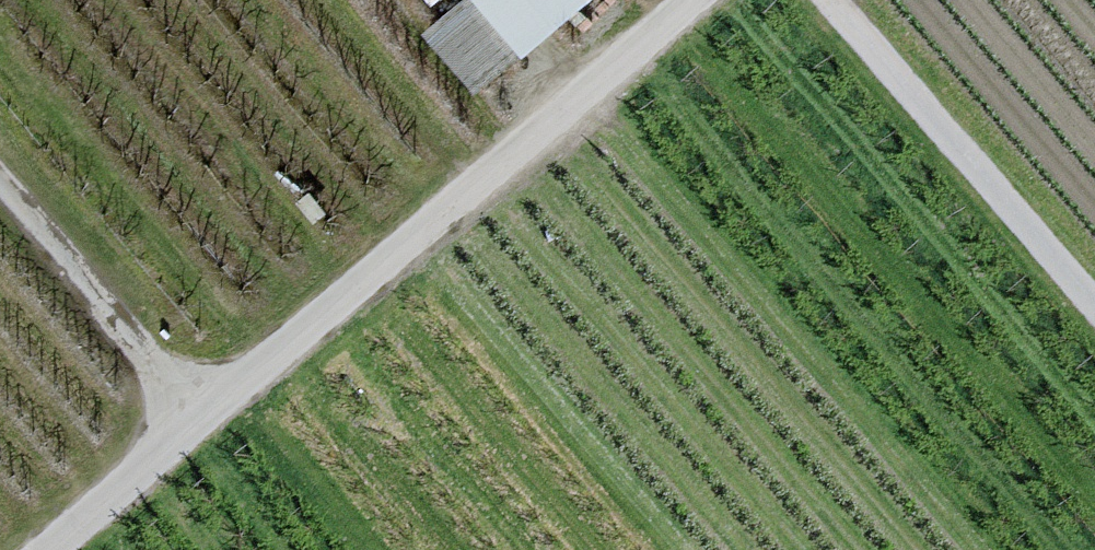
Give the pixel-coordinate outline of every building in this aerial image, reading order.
[(573,0),(450,0),(422,25),(478,86),(573,0)]
